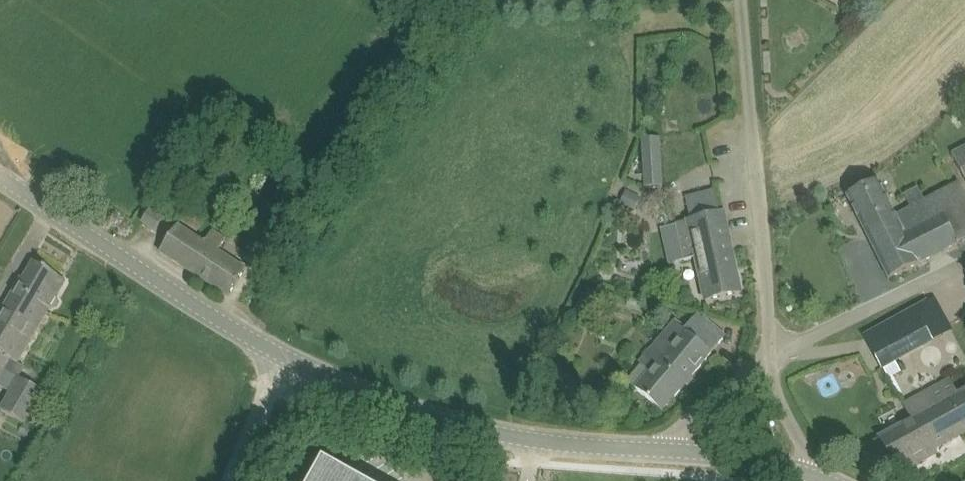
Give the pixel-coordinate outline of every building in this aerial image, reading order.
[(643,139),(644,167),(645,187),(663,186),(661,138),(643,139)] [(953,150),(964,174),(964,144),(953,150)] [(57,187),(57,188),(59,186),(58,185),(57,185),(55,182),(55,181),(54,181),(53,181),(50,180),(50,179),(49,180),(46,182),(46,183),(47,187),(47,188),(48,187),(51,190),(50,191),(52,192),(54,190),(53,190),(57,187)] [(926,200),(919,186),(904,194),(911,208),(896,215),(879,180),(848,195),(889,278),(956,243),(958,243),(964,240),(964,195),(959,184),(926,200)] [(718,188),(684,196),(689,217),(722,210),(718,188)] [(621,203),(630,208),(636,195),(627,190),(621,203)] [(150,212),(144,222),(156,230),(163,220),(150,212)] [(706,300),(742,292),(724,212),(676,223),(684,259),(696,256),(706,300)] [(163,252),(232,296),(247,269),(219,250),(227,238),(213,229),(205,242),(179,225),(163,252)] [(19,363),(20,362),(19,362),(62,287),(54,282),(58,275),(34,261),(0,322),(0,386),(11,393),(1,410),(26,424),(45,392),(20,377),(16,374),(19,363)] [(934,341),(953,330),(935,298),(916,308),(934,341)] [(685,328),(675,319),(638,362),(642,364),(627,381),(636,388),(663,411),(724,339),(696,315),(685,328)] [(902,371),(896,362),(878,329),(864,337),(882,369),(884,368),(890,378),(902,371)] [(569,377),(565,386),(579,393),(582,386),(577,383),(578,381),(569,377)] [(959,393),(950,378),(903,403),(912,420),(880,438),(897,468),(910,461),(913,466),(936,453),(934,450),(964,433),(964,435),(964,390),(959,393)] [(541,385),(534,399),(545,404),(551,390),(541,385)] [(324,464),(314,480),(356,480),(324,464)]
